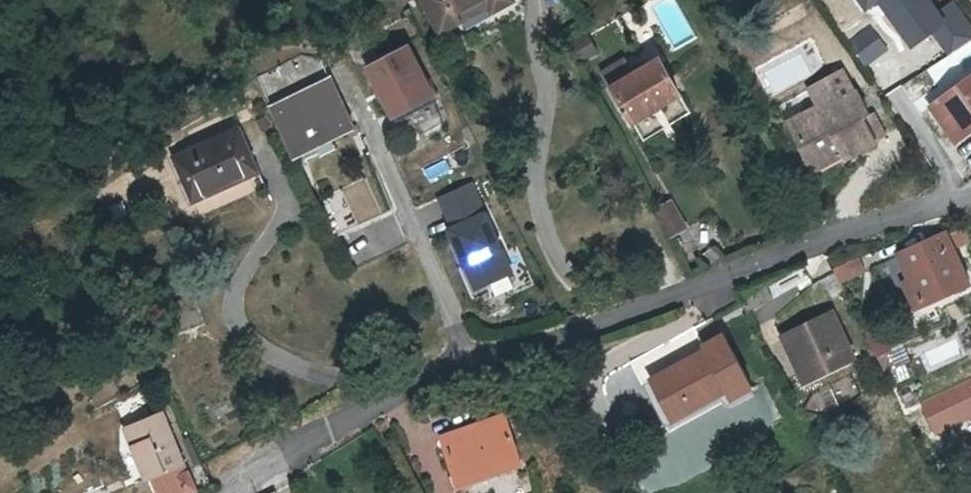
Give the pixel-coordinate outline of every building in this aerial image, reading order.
[(432,1),(444,28),(462,19),(457,9),(474,0),(435,0),(432,1)] [(494,2),(493,0),(474,0),(457,9),(462,19),(494,2)] [(507,19),(526,9),(521,0),(493,0),(494,2),(504,21),(507,19)] [(865,9),(877,0),(858,0),(865,9)] [(911,43),(931,28),(949,54),(970,38),(970,29),(952,3),(938,14),(928,0),(880,0),(911,43)] [(870,28),(849,43),(864,64),(885,49),(870,28)] [(583,29),(564,42),(578,62),(597,49),(583,29)] [(411,46),(374,63),(398,111),(434,93),(411,46)] [(659,55),(614,82),(634,116),(679,88),(659,55)] [(787,122),(815,175),(885,139),(847,67),(807,88),(817,107),(787,122)] [(336,73),(279,102),(304,152),(360,124),(336,73)] [(928,110),(959,150),(970,141),(970,77),(928,110)] [(248,124),(179,158),(200,202),(269,170),(248,124)] [(473,184),(437,199),(450,228),(485,213),(473,184)] [(351,187),(323,200),(342,236),(369,224),(351,187)] [(672,197),(656,205),(671,232),(686,223),(672,197)] [(490,215),(449,233),(475,292),(516,274),(490,215)] [(917,280),(903,286),(917,316),(970,290),(970,277),(950,233),(904,254),(917,280)] [(917,280),(904,254),(881,265),(894,291),(903,286),(917,280)] [(836,270),(838,275),(842,282),(866,271),(863,264),(860,258),(836,270)] [(862,363),(836,312),(782,339),(807,389),(862,363)] [(879,325),(866,330),(878,356),(891,350),(879,325)] [(712,344),(715,350),(659,381),(680,421),(736,390),(741,401),(762,389),(731,334),(712,344)] [(442,438),(462,472),(490,456),(494,462),(523,446),(499,406),(442,438)] [(154,473),(160,470),(163,476),(170,492),(207,492),(170,413),(134,429),(154,473)] [(490,456),(462,472),(466,479),(494,462),(490,456)] [(160,470),(154,473),(157,479),(163,476),(160,470)]
